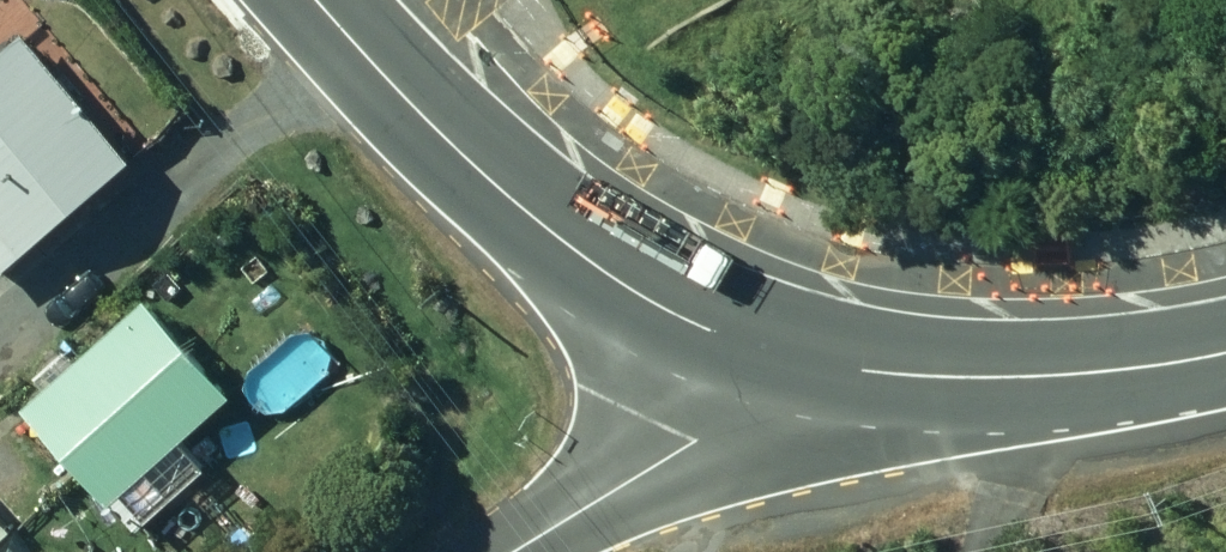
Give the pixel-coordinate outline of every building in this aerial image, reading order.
[(7,276),(133,164),(28,44),(0,68),(0,268),(7,276)] [(35,405),(141,528),(212,465),(190,438),(242,393),(158,298),(35,405)] [(17,527),(0,509),(0,543),(17,527)]
